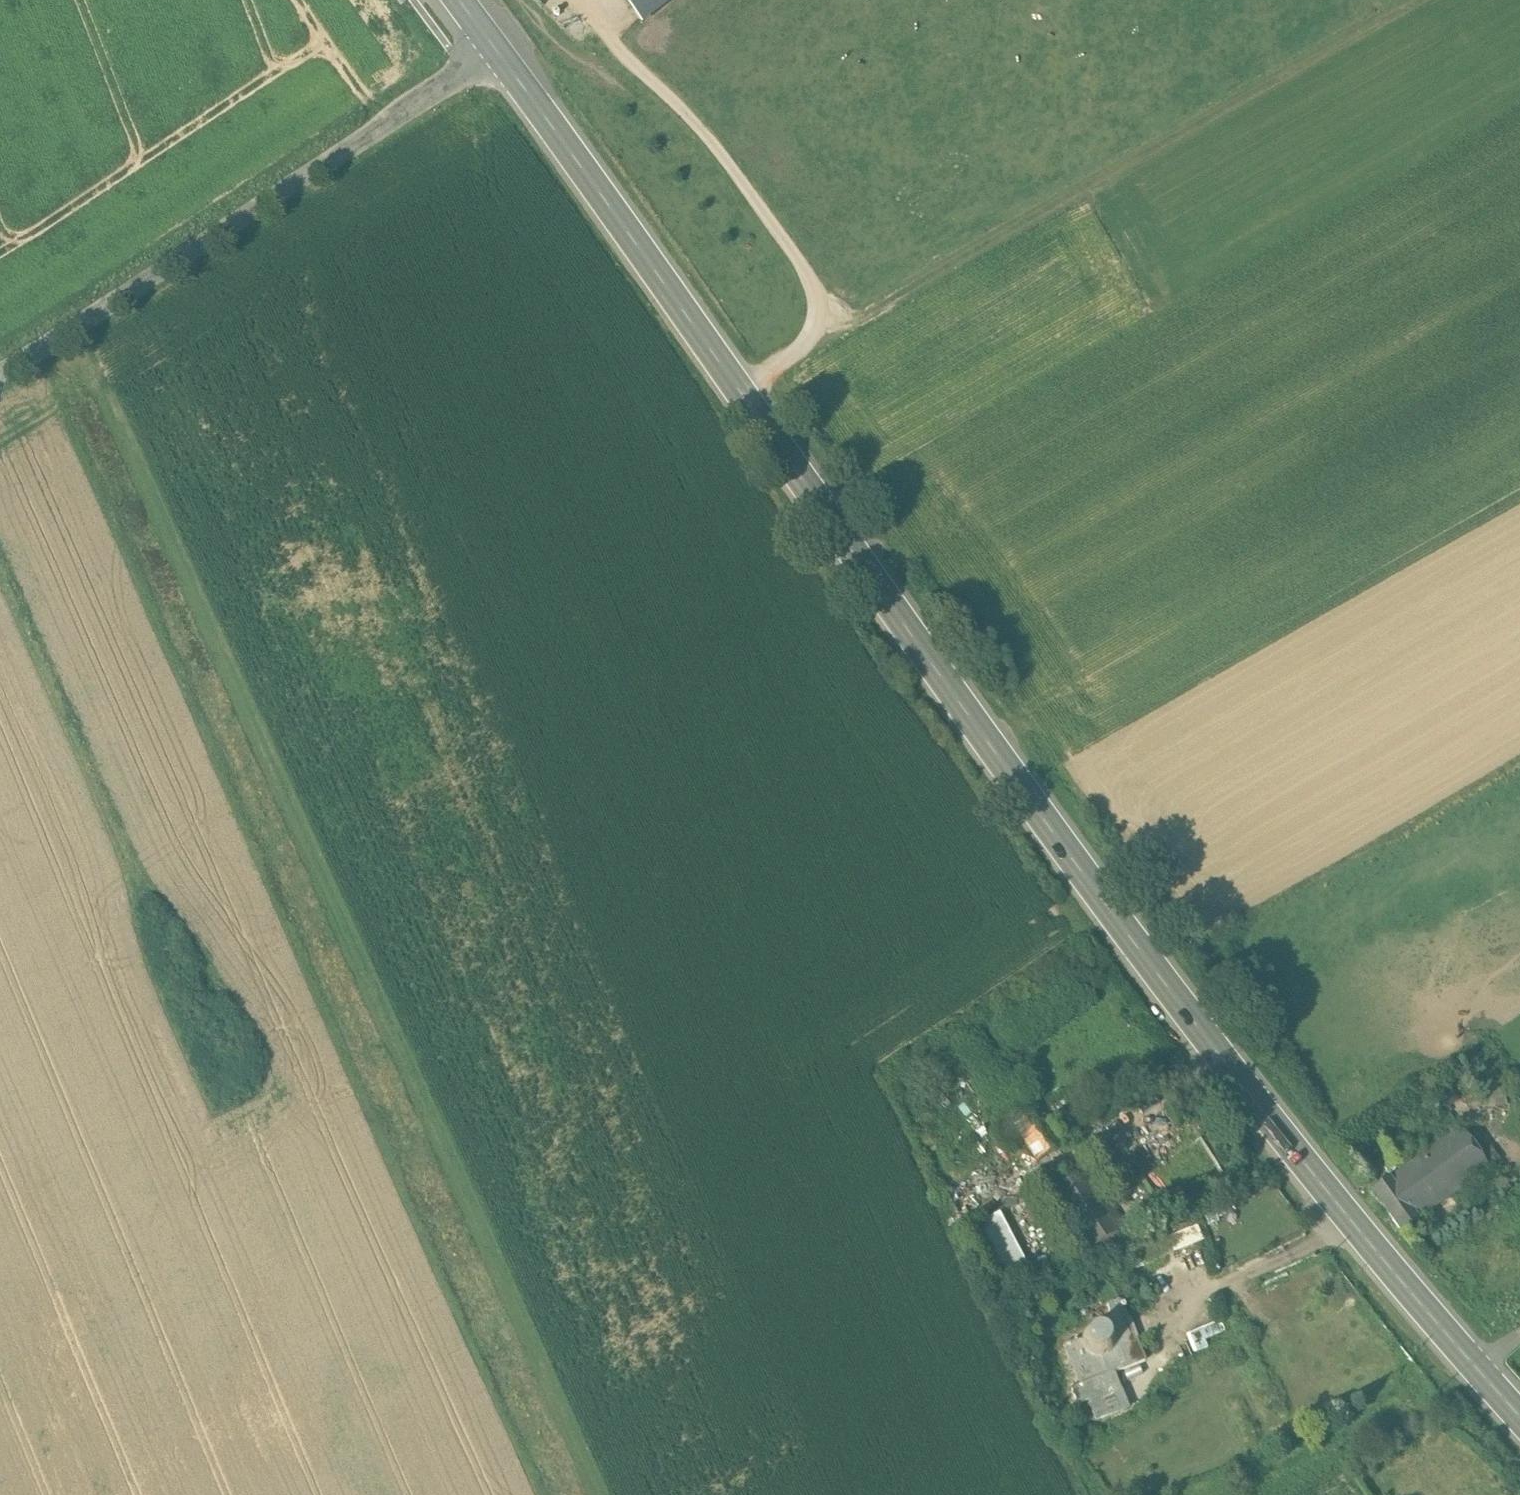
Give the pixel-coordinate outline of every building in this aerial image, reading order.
[(644,29),(681,0),(622,0),(644,29)] [(1039,1110),(1015,1125),(1038,1162),(1062,1147),(1039,1110)] [(1462,1129),(1391,1180),(1418,1218),(1490,1169),(1462,1129)] [(1076,1166),(1047,1185),(1091,1252),(1120,1234),(1076,1166)] [(1033,1275),(1000,1213),(969,1229),(1002,1291),(1033,1275)] [(1189,1230),(1131,1256),(1138,1274),(1197,1247),(1189,1230)] [(1108,1324),(1114,1327),(1129,1320),(1123,1302),(1111,1307),(1113,1318),(1108,1324)] [(1145,1360),(1129,1320),(1114,1327),(1118,1338),(1117,1346),(1111,1353),(1104,1357),(1095,1356),(1088,1352),(1083,1345),(1082,1337),(1079,1338),(1064,1344),(1080,1385),(1116,1372),(1145,1360)] [(1117,1346),(1118,1338),(1114,1327),(1108,1324),(1101,1322),(1093,1323),(1086,1330),(1082,1337),(1083,1345),(1088,1352),(1095,1356),(1104,1357),(1111,1353),(1117,1346)] [(1216,1325),(1189,1336),(1197,1356),(1224,1345),(1216,1325)] [(1071,1389),(1080,1385),(1064,1344),(1079,1338),(1074,1326),(1059,1331),(1047,1349),(1064,1390),(1071,1389)] [(1121,1385),(1116,1372),(1080,1385),(1071,1389),(1078,1405),(1088,1401),(1096,1421),(1132,1407),(1130,1403),(1157,1392),(1150,1373),(1121,1385)]
